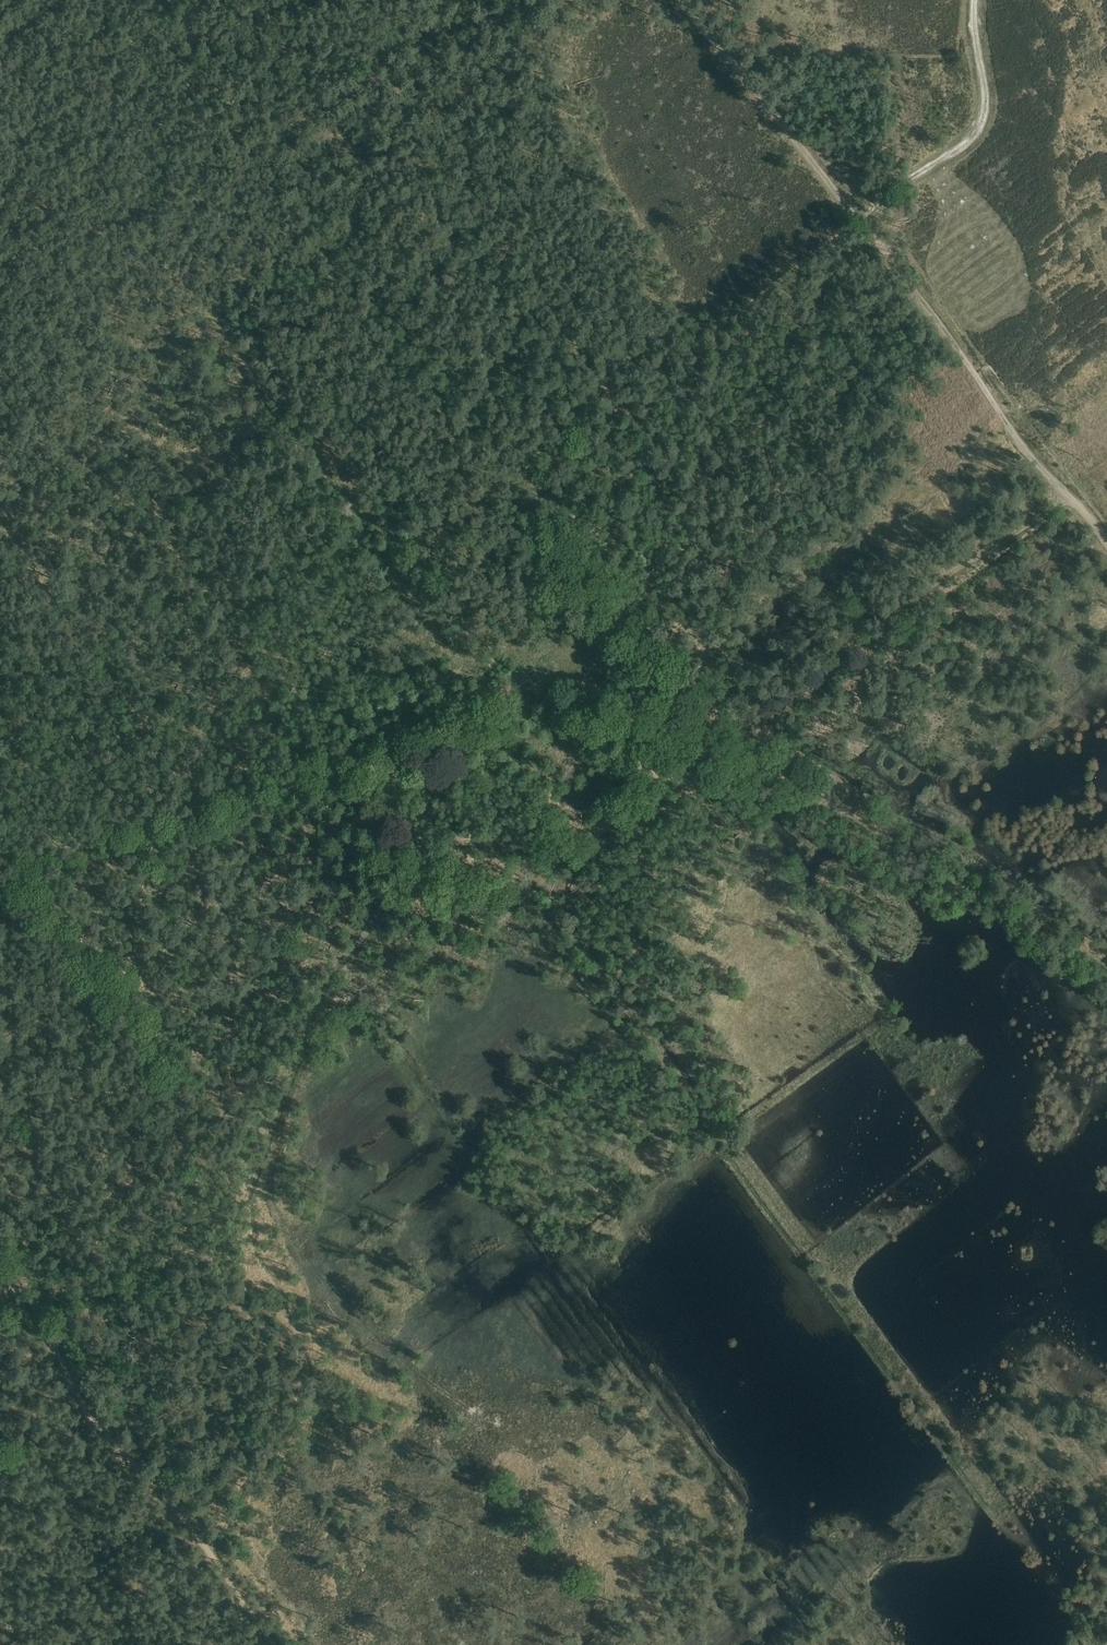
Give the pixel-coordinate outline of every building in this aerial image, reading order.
[(304,1498),(311,1493),(304,1482),(297,1487),(304,1498)]
